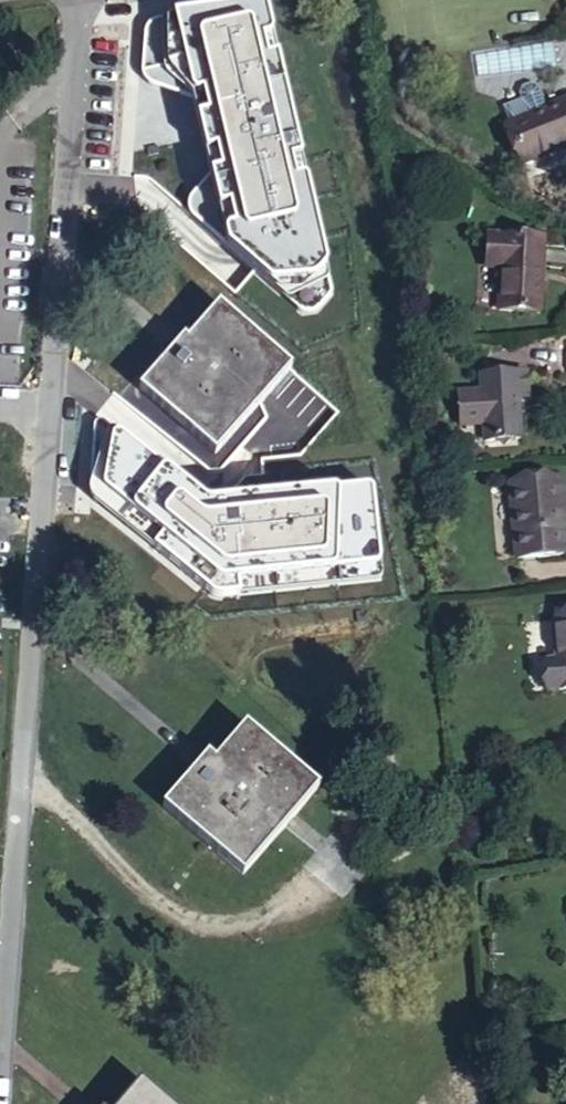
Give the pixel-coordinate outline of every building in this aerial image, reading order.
[(546,109),(537,88),(532,86),(523,89),(520,95),(523,101),(504,108),(510,123),(508,124),(524,164),(565,146),(565,101),(546,109)] [(539,312),(543,238),(488,235),(486,263),(501,264),(498,310),(539,312)] [(135,380),(213,445),(283,357),(215,302),(187,337),(177,329),(135,380)] [(527,393),(525,372),(479,376),(480,392),(483,425),(484,442),(520,440),(517,394),(527,393)] [(480,392),(457,394),(459,426),(483,425),(480,392)] [(565,517),(565,516),(563,480),(556,481),(560,518),(565,517)] [(563,556),(560,518),(556,481),(509,485),(517,560),(563,556)] [(553,619),(557,659),(546,660),(548,689),(565,688),(565,618),(553,619)] [(150,808),(230,879),(302,796),(231,735),(201,770),(190,762),(150,808)] [(140,1083),(121,1103),(165,1103),(140,1083)]
